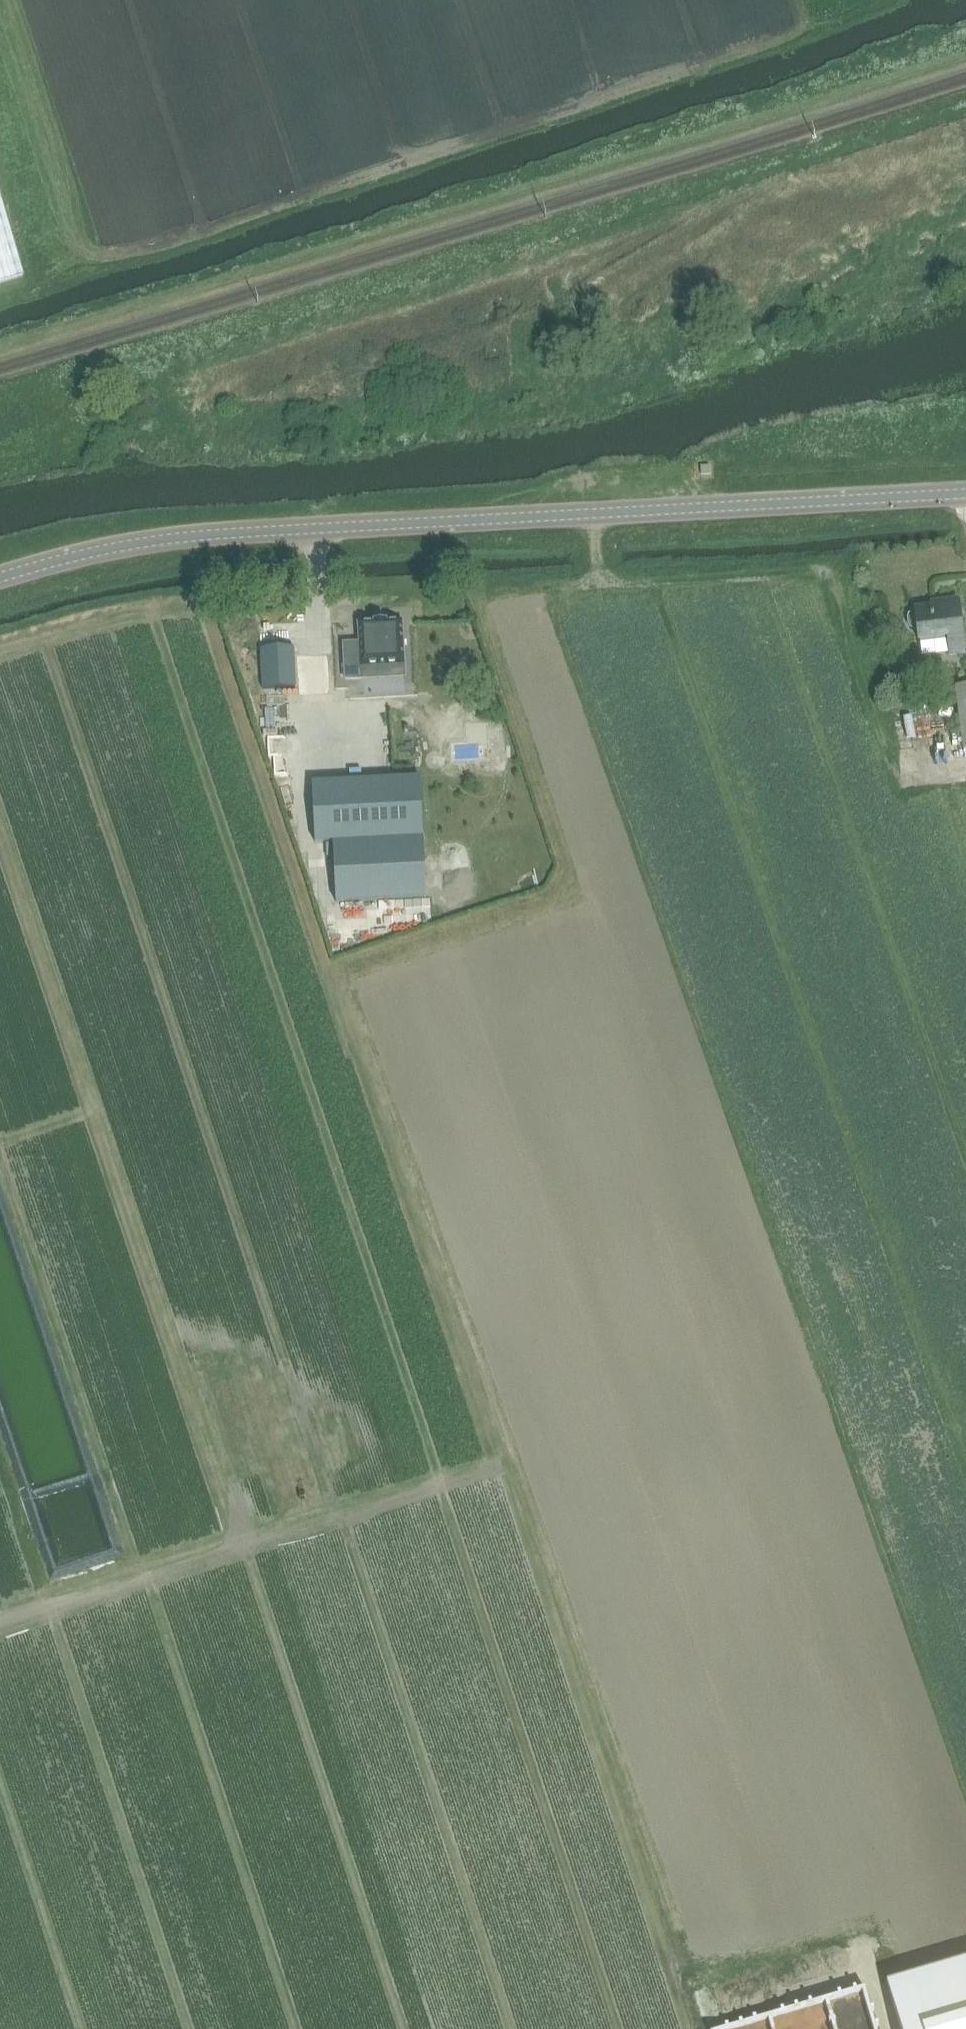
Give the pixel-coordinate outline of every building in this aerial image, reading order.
[(25,277),(0,192),(0,284),(25,277)] [(950,655),(965,653),(962,636),(963,636),(958,600),(941,602),(942,606),(915,609),(916,613),(912,613),(909,615),(908,618),(909,625),(911,628),(914,629),(917,628),(919,641),(948,639),(950,655)] [(359,642),(343,643),(345,679),(362,678),(362,666),(404,664),(402,622),(386,622),(386,621),(375,621),(375,623),(359,624),(359,642)] [(296,688),(294,647),(261,649),(263,689),(296,688)] [(330,695),(328,653),(296,655),(297,696),(330,695)] [(964,750),(965,750),(965,686),(956,687),(964,750)] [(495,723),(481,723),(481,735),(495,736),(495,723)] [(421,778),(312,783),(315,842),(333,841),(336,902),(426,898),(421,778)] [(888,1988),(900,2028),(965,2028),(965,1965),(888,1988)]
